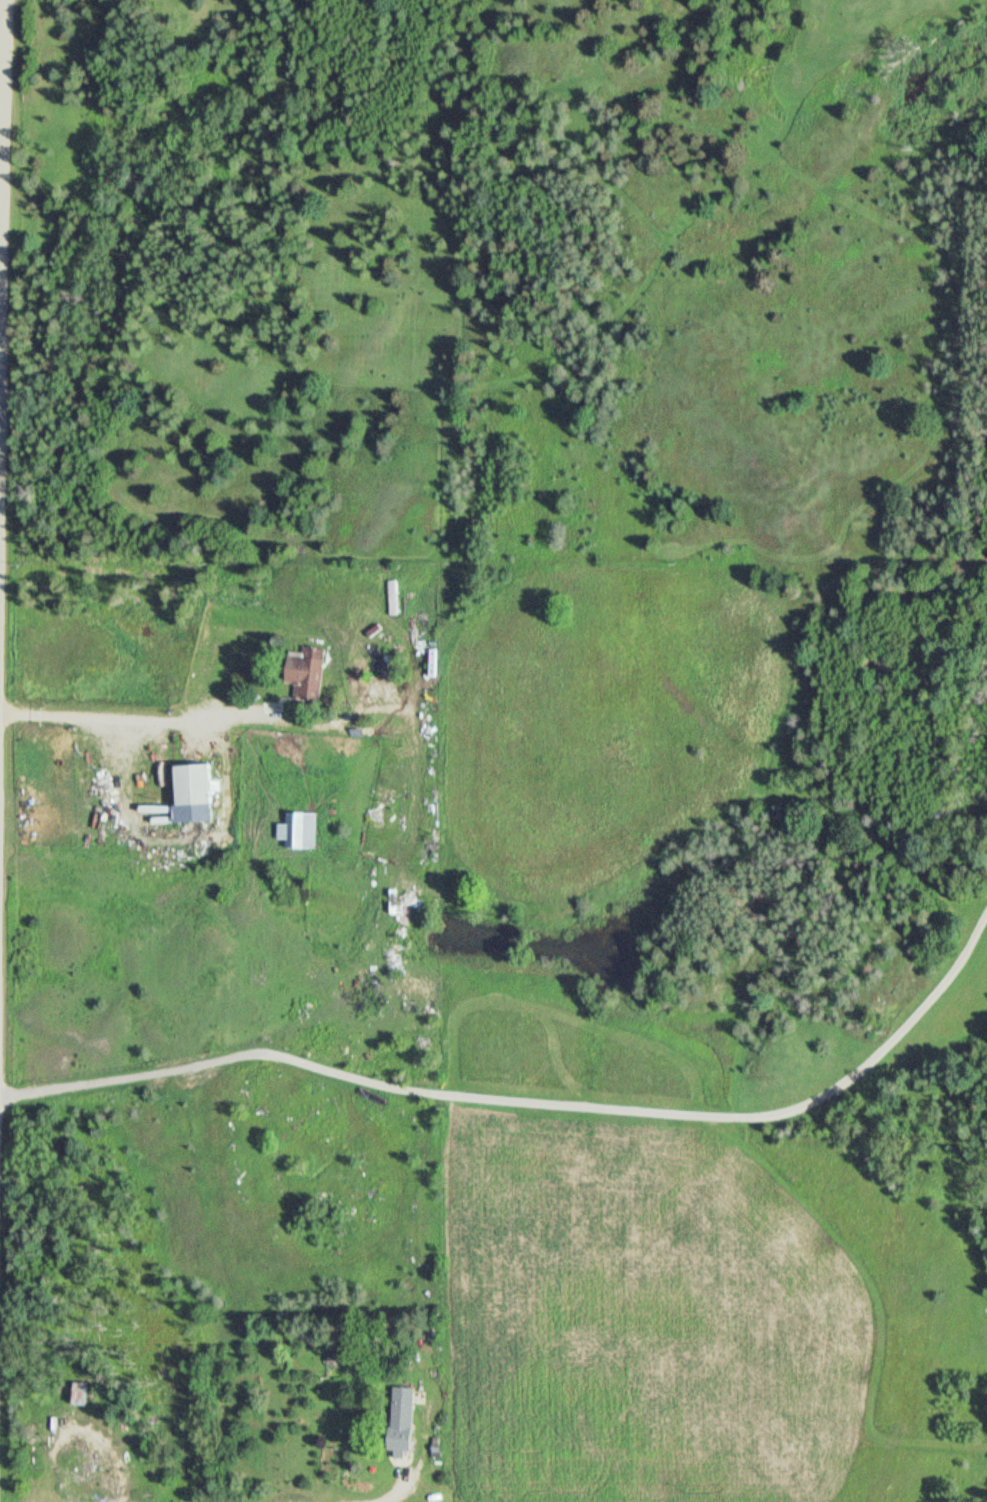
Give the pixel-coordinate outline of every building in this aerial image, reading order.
[(280,684),(291,685),(290,704),(317,705),(320,649),(299,647),(299,654),(282,653),(280,684)] [(211,765),(174,766),(177,823),(213,821),(211,765)] [(388,790),(379,789),(373,824),(382,825),(388,790)] [(279,825),(279,841),(287,841),(287,849),(317,849),(317,813),(287,813),(287,825),(279,825)] [(88,1384),(74,1384),(74,1407),(88,1407),(88,1384)] [(413,1388),(391,1388),(390,1459),(412,1459),(413,1388)]
